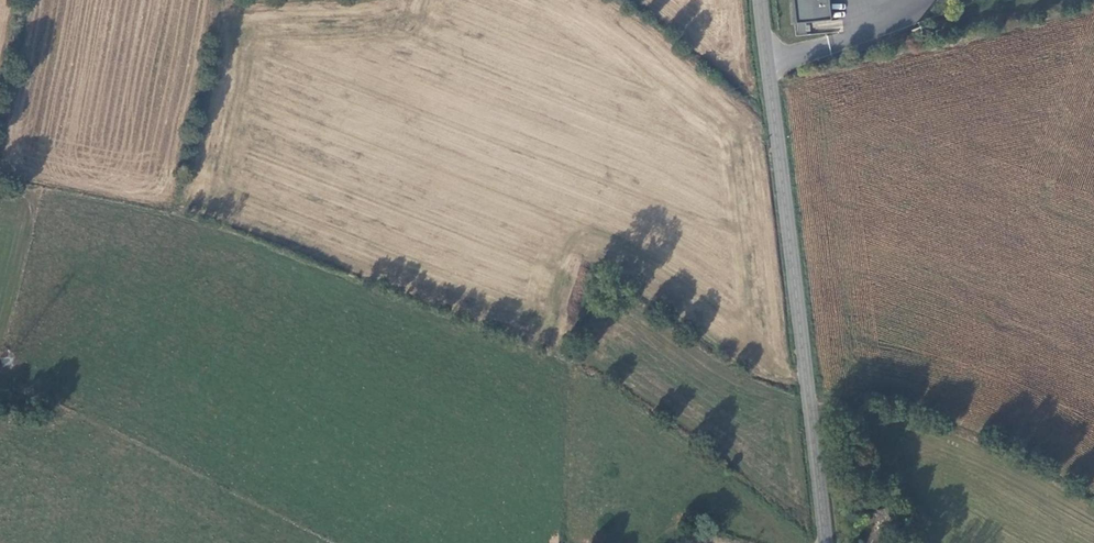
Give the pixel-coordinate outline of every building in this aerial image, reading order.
[(795,24),(796,24),(806,23),(830,21),(828,0),(793,0),(795,24)] [(807,35),(806,23),(796,24),(797,36),(807,35)] [(849,503),(863,500),(862,493),(847,496),(849,503)]
